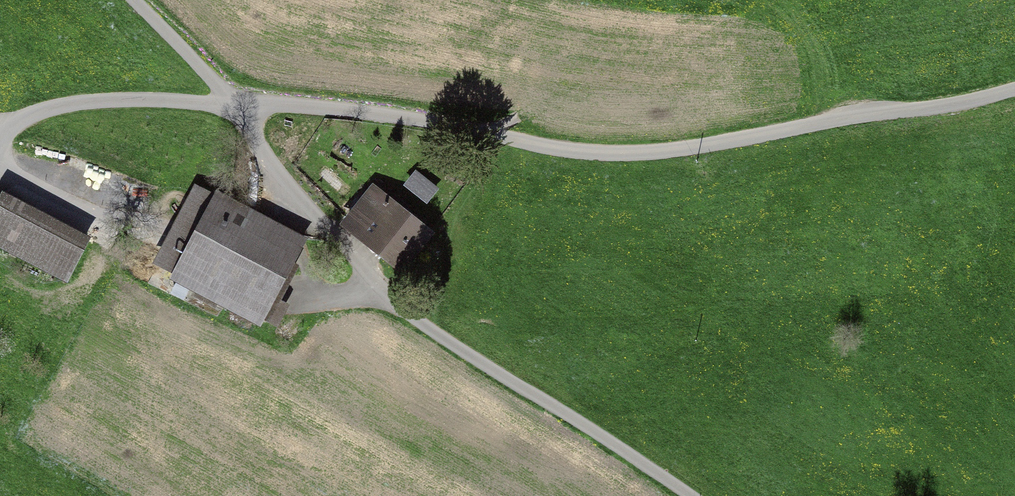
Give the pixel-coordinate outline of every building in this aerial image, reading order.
[(429,238),(374,194),(347,228),(402,272),(429,238)] [(0,195),(0,250),(58,279),(80,235),(0,195)] [(298,240),(209,198),(171,277),(260,319),(298,240)]
